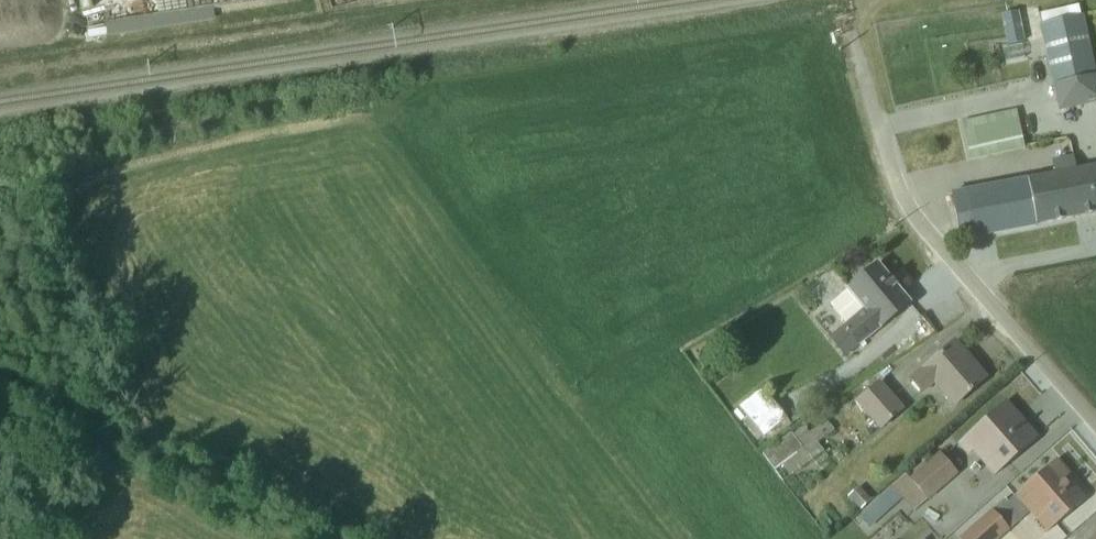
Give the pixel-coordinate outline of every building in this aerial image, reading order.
[(1039,14),(1041,24),(1039,25),(1057,113),(1095,105),(1095,78),(1083,14),(1079,15),(1078,6),(1039,14)] [(1017,12),(1000,15),(1007,46),(1024,43),(1017,12)] [(1022,46),(1001,50),(1003,64),(1025,59),(1022,46)] [(1014,112),(961,124),(970,161),(1023,149),(1014,112)] [(958,239),(1095,213),(1095,167),(1077,170),(1074,156),(1050,160),(1053,177),(950,196),(958,239)] [(830,304),(846,323),(828,338),(844,359),(910,307),(878,266),(830,304)] [(952,407),(984,379),(952,342),(909,379),(923,395),(933,386),(952,407)] [(903,410),(880,383),(856,404),(879,431),(903,410)] [(789,425),(760,388),(738,405),(741,409),(734,415),(755,441),(763,435),(768,442),(789,425)] [(993,477),(1036,440),(1004,404),(956,445),(968,459),(974,455),(993,477)] [(810,461),(791,434),(762,455),(781,482),(810,461)] [(926,503),(957,475),(938,453),(906,480),(926,503)] [(1044,533),(1084,499),(1064,477),(1067,475),(1054,461),(1012,497),(1044,533)] [(1010,534),(991,512),(960,538),(1004,538),(1010,534)]
